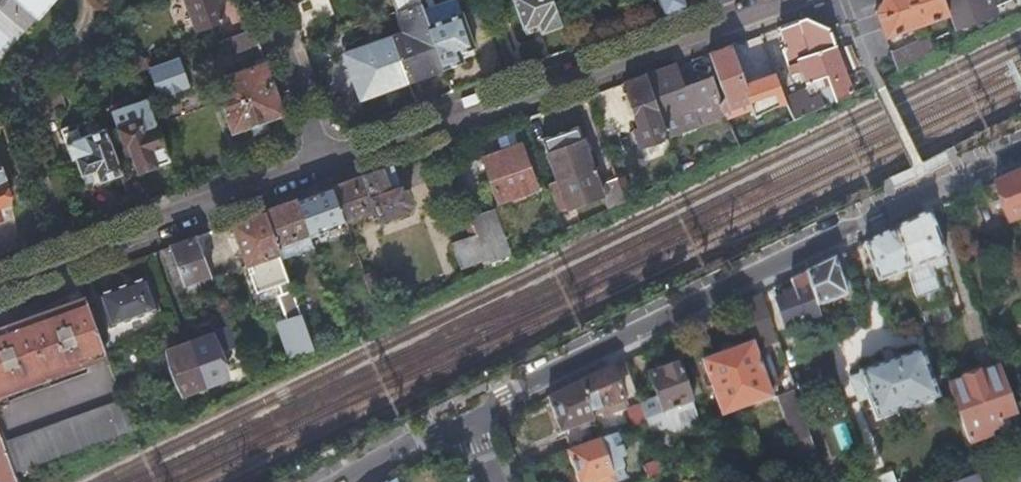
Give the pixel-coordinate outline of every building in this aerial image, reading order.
[(30,24),(51,0),(2,0),(30,24)] [(197,27),(224,17),(217,0),(186,0),(197,27)] [(419,0),(393,0),(397,11),(420,3),(419,0)] [(428,24),(461,12),(457,0),(448,0),(423,9),(428,24)] [(561,25),(552,0),(514,0),(525,28),(539,23),(542,32),(561,25)] [(664,14),(687,6),(685,0),(659,0),(664,14)] [(948,12),(943,0),(879,0),(875,10),(884,35),(948,12)] [(954,27),(994,12),(992,5),(1005,0),(943,0),(948,12),(954,27)] [(420,3),(397,11),(404,32),(346,53),(362,95),(444,66),(428,24),(423,9),(420,3)] [(461,12),(428,24),(444,66),(464,59),(461,52),(475,48),(461,11),(461,12)] [(807,82),(808,85),(807,88),(785,98),(786,101),(795,119),(823,105),(835,100),(852,92),(836,47),(829,27),(804,17),(779,26),(785,48),(782,49),(788,66),(790,65),(793,75),(803,71),(807,82)] [(253,27),(230,36),(236,51),(259,42),(253,27)] [(890,54),(896,68),(934,50),(928,36),(890,54)] [(731,43),(708,51),(725,95),(720,104),(723,111),(739,146),(763,134),(795,119),(786,101),(785,98),(762,109),(753,113),(747,116),(741,104),(746,102),(745,98),(748,97),(736,62),(738,62),(731,43)] [(137,54),(132,56),(133,58),(137,70),(147,67),(147,66),(144,58),(137,54)] [(176,56),(147,66),(147,67),(157,95),(159,101),(189,91),(186,84),(176,56)] [(232,132),(285,113),(265,60),(212,79),(232,132)] [(682,79),(676,63),(646,74),(662,118),(668,135),(700,123),(694,106),(702,103),(703,106),(721,100),(712,75),(697,80),(684,84),(682,79)] [(646,74),(624,82),(640,128),(634,130),(639,145),(668,135),(662,118),(646,74)] [(65,106),(57,85),(31,95),(40,120),(55,115),(53,110),(65,106)] [(169,158),(147,98),(133,103),(138,118),(117,126),(124,147),(128,145),(138,172),(159,164),(158,162),(169,158)] [(111,111),(117,126),(138,118),(133,103),(111,111)] [(527,129),(536,151),(550,146),(542,124),(527,129)] [(122,172),(106,127),(67,142),(73,157),(76,156),(82,173),(97,168),(101,179),(122,172)] [(548,153),(557,179),(592,166),(582,139),(548,153)] [(535,188),(519,144),(482,157),(498,201),(535,188)] [(0,165),(0,204),(9,200),(3,182),(7,181),(1,165),(0,165)] [(391,165),(331,187),(343,220),(376,209),(376,210),(375,211),(377,218),(379,218),(379,219),(407,209),(405,203),(411,201),(406,189),(401,191),(391,165)] [(557,179),(547,183),(557,210),(601,194),(602,193),(592,166),(557,179)] [(994,185),(1009,224),(1020,220),(1020,173),(994,185)] [(601,194),(608,208),(625,200),(616,176),(603,182),(607,191),(602,193),(601,194)] [(331,187),(297,199),(310,232),(343,220),(331,187)] [(297,199),(265,211),(277,244),(310,232),(297,199)] [(494,207),(471,215),(477,232),(478,232),(483,245),(505,237),(494,207)] [(265,211),(232,223),(257,291),(279,283),(283,294),(293,290),(281,257),(280,252),(277,244),(265,211)] [(909,271),(918,299),(940,291),(933,270),(947,265),(945,259),(946,258),(930,214),(894,231),(909,271)] [(879,282),(909,271),(894,231),(865,245),(879,282)] [(310,232),(277,244),(280,252),(281,257),(314,245),(310,232)] [(478,232),(477,232),(451,242),(459,263),(486,253),(483,245),(478,232)] [(199,283),(212,278),(196,236),(171,245),(185,281),(197,277),(199,283)] [(510,250),(505,237),(483,245),(486,253),(487,258),(510,250)] [(171,245),(163,248),(176,284),(185,281),(171,245)] [(487,258),(490,265),(512,254),(510,250),(487,258)] [(486,253),(459,263),(461,268),(487,258),(486,253)] [(847,295),(834,260),(806,274),(820,312),(826,309),(824,304),(847,295)] [(147,274),(98,292),(110,326),(159,308),(147,274)] [(364,277),(374,305),(383,302),(373,274),(364,277)] [(820,312),(806,274),(790,281),(794,293),(776,301),(785,329),(790,327),(795,342),(824,332),(820,316),(821,316),(820,312)] [(290,357),(314,348),(293,290),(283,294),(282,294),(290,317),(277,322),(290,357)] [(26,318),(46,373),(105,351),(85,296),(26,318)] [(929,329),(956,320),(950,305),(924,315),(929,329)] [(0,327),(0,404),(8,401),(4,389),(46,373),(26,318),(0,327)] [(211,332),(190,340),(206,385),(210,398),(220,394),(216,381),(228,377),(211,332)] [(753,333),(750,332),(756,348),(760,347),(755,332),(753,333)] [(206,385),(190,340),(167,349),(183,394),(206,385)] [(772,398),(753,343),(702,361),(721,416),(772,398)] [(898,415),(904,413),(913,410),(918,408),(917,405),(939,398),(922,351),(859,373),(860,375),(850,379),(859,402),(869,399),(877,420),(897,413),(898,415)] [(663,414),(693,403),(679,364),(649,375),(663,414)] [(611,368),(579,383),(590,413),(600,409),(602,417),(615,412),(612,405),(621,401),(623,401),(611,368)] [(1000,368),(949,386),(970,444),(993,436),(991,431),(1002,427),(999,421),(1016,414),(1013,405),(1000,368)] [(547,399),(566,453),(567,453),(599,441),(590,413),(579,383),(547,399)] [(797,444),(811,439),(803,416),(794,391),(779,397),(797,444)] [(63,419),(73,448),(132,427),(121,397),(63,419)] [(169,401),(175,416),(184,411),(179,397),(169,401)] [(624,409),(621,401),(612,405),(615,412),(624,409)] [(634,415),(642,412),(638,401),(630,404),(634,415)] [(4,441),(15,470),(73,448),(63,419),(4,441)] [(15,470),(4,441),(0,429),(0,481),(19,481),(15,470)] [(567,453),(577,481),(596,481),(597,481),(613,481),(625,478),(619,460),(616,451),(625,448),(620,434),(599,441),(567,453)] [(333,447),(321,453),(323,459),(336,453),(333,447)] [(628,457),(625,448),(616,451),(619,460),(628,457)] [(664,476),(659,461),(642,467),(647,481),(664,476)]
